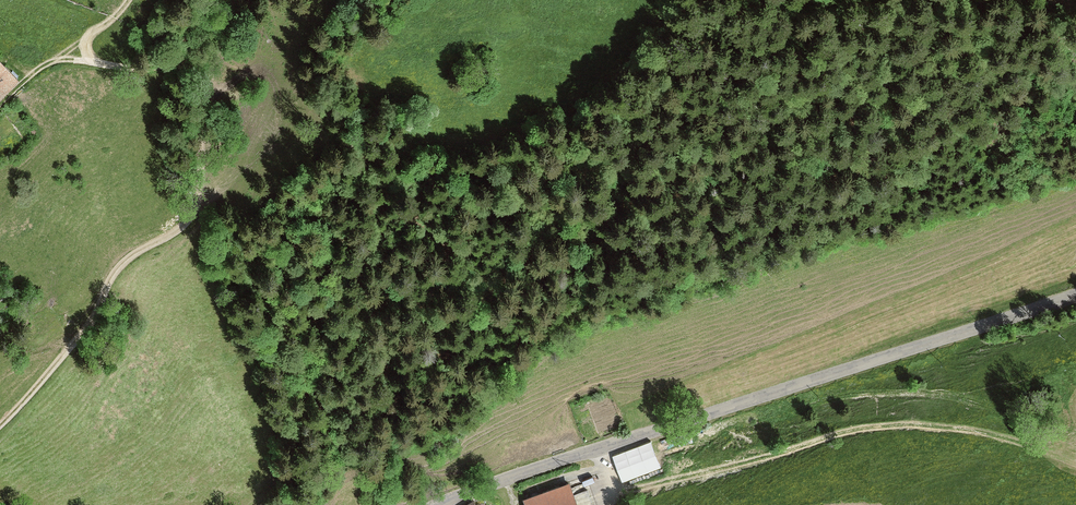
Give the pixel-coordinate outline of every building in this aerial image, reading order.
[(0,63),(0,101),(19,82),(0,63)] [(525,502),(526,504),(594,504),(589,491),(576,496),(571,483),(525,502)]
